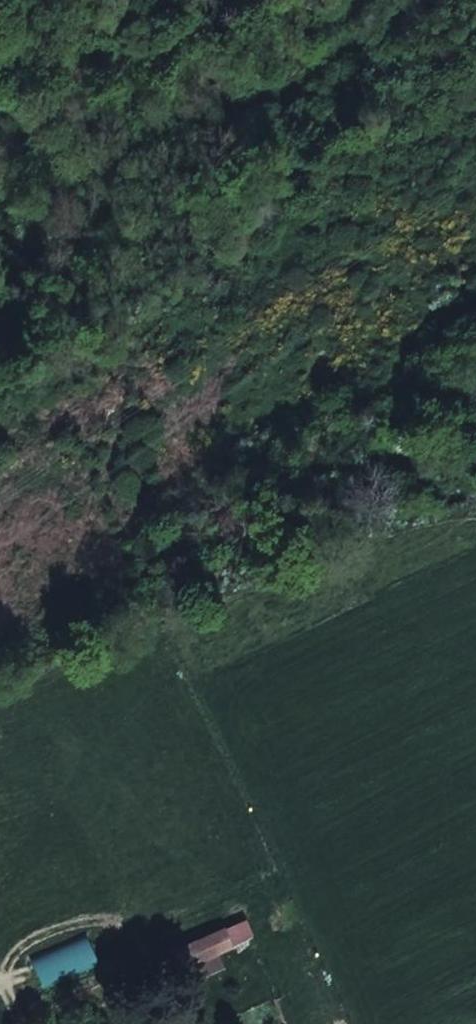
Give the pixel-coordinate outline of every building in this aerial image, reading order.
[(223,930),(179,950),(185,965),(230,946),(223,930)]
